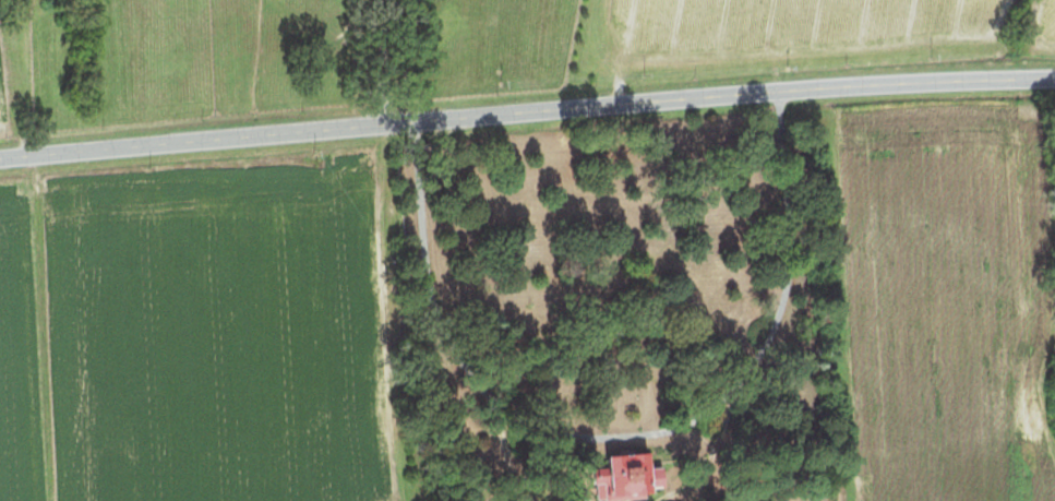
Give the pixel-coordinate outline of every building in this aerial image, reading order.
[(595,454),(645,451),(675,449),(676,461),(685,460),(687,480),(676,480),(678,493),(598,499),(595,454)]
